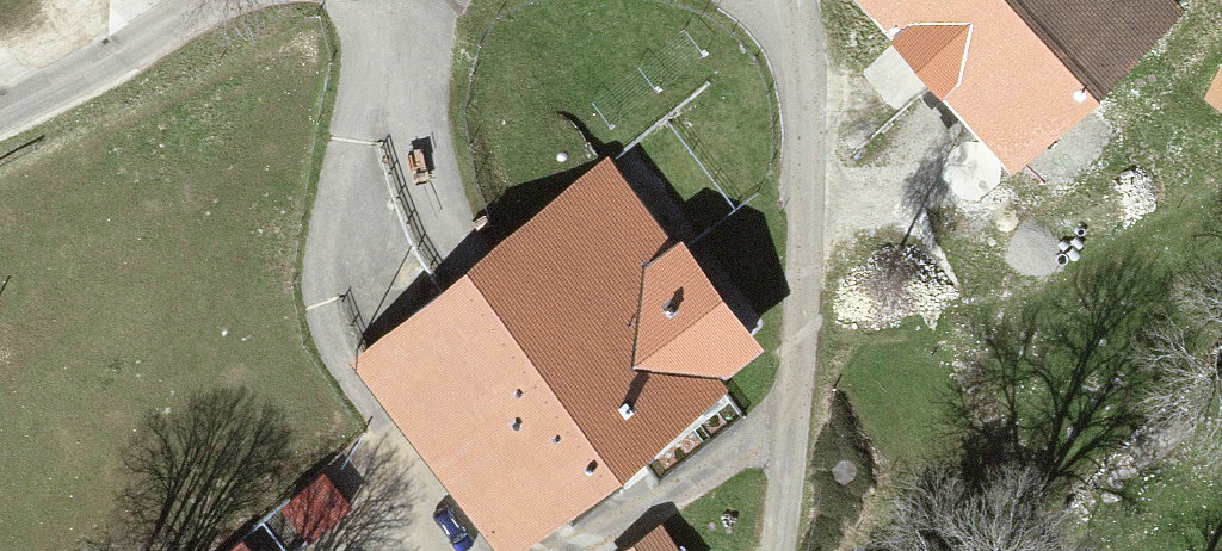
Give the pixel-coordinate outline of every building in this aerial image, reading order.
[(881,8),(1021,158),(1191,0),(889,0),(881,8)] [(365,366),(500,550),(519,550),(770,368),(629,175),(365,366)] [(638,550),(687,550),(669,527),(638,550)]
